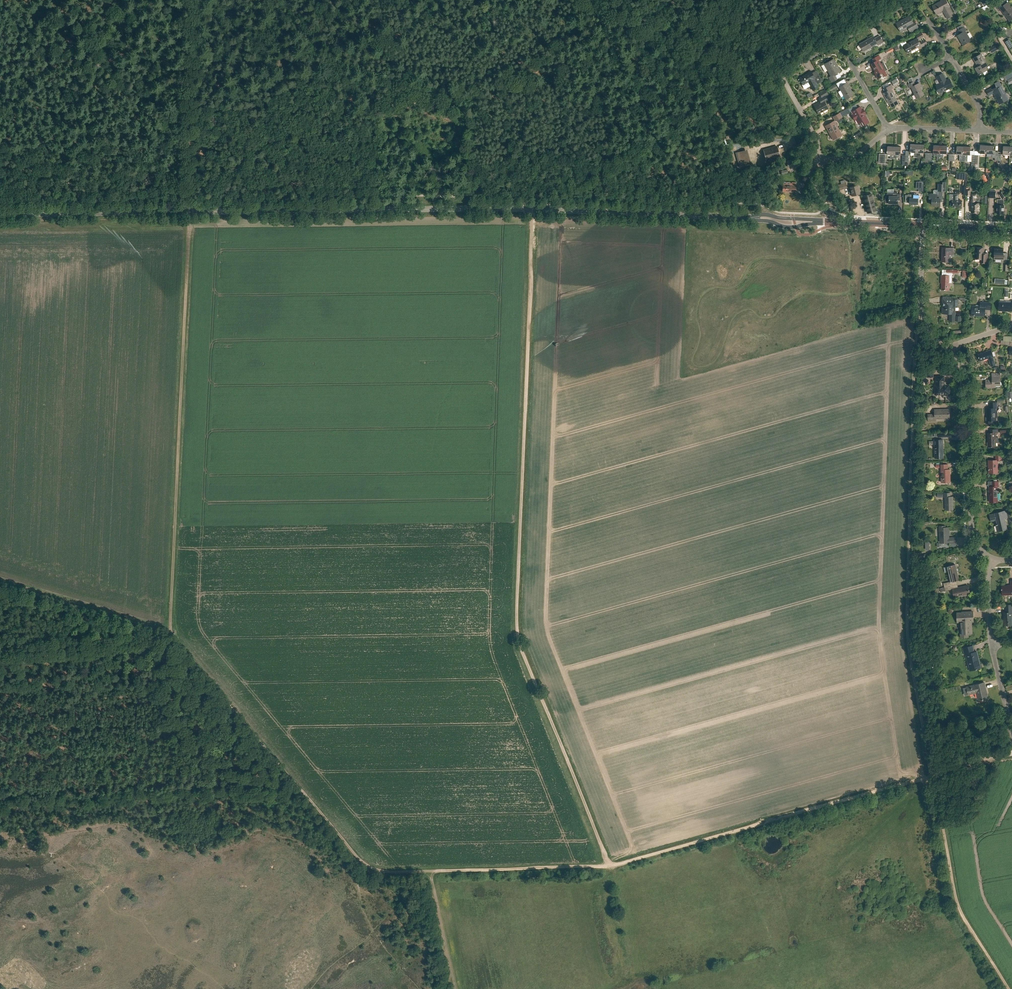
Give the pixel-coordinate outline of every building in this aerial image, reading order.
[(941,1),(932,6),(938,16),(937,14),(944,10),(948,18),(946,19),(954,15),(949,7),(950,7),(946,0),(941,0),(941,1)] [(1001,1),(996,5),(1000,10),(1001,9),(1010,21),(1011,19),(1011,9),(1008,3),(1005,5),(1001,1)] [(913,22),(910,16),(897,23),(901,32),(908,27),(911,32),(919,28),(915,20),(913,22)] [(966,30),(964,27),(959,30),(961,33),(958,35),(964,45),(971,40),(965,31),(966,30)] [(863,49),(864,51),(878,43),(878,45),(884,42),(880,36),(875,38),(874,36),(860,44),(858,46),(857,47),(859,50),(863,49)] [(907,44),(904,45),(908,53),(912,51),(915,49),(920,46),(921,48),(928,44),(926,40),(920,43),(918,38),(907,44)] [(989,48),(992,53),(1000,48),(997,44),(989,48)] [(973,58),(978,67),(976,68),(979,75),(987,70),(985,67),(988,66),(981,54),(973,58)] [(875,62),(871,64),(876,71),(874,72),(878,79),(882,77),(882,78),(888,75),(885,71),(888,69),(884,64),(882,65),(881,64),(879,60),(881,58),(879,55),(873,59),(875,62)] [(829,77),(832,82),(837,79),(835,75),(841,71),(834,59),(830,61),(829,59),(828,59),(825,60),(825,61),(826,63),(821,65),(825,72),(828,70),(831,76),(829,77)] [(810,85),(813,90),(818,88),(815,82),(817,81),(817,83),(821,81),(818,76),(815,77),(811,71),(807,73),(808,74),(799,78),(805,88),(810,85)] [(946,81),(943,74),(937,76),(940,84),(937,85),(940,93),(953,87),(949,79),(946,81)] [(994,93),(999,102),(1003,100),(1004,102),(1007,100),(1006,98),(1007,98),(999,81),(995,83),(996,86),(987,91),(989,95),(994,93)] [(839,91),(839,92),(841,97),(843,96),(846,99),(853,95),(850,89),(851,89),(847,82),(839,87),(841,90),(839,91)] [(915,85),(914,82),(908,84),(910,88),(911,87),(917,98),(924,95),(920,87),(921,87),(919,83),(915,85)] [(888,99),(892,107),(899,103),(895,96),(892,89),(894,88),(892,85),(884,89),(888,96),(886,97),(887,100),(888,99)] [(814,106),(819,114),(828,108),(825,102),(828,101),(825,96),(828,94),(826,90),(820,93),(822,97),(819,99),(821,102),(814,106)] [(858,123),(860,127),(869,122),(860,106),(852,111),(853,114),(850,116),(853,121),(854,120),(856,124),(858,123)] [(850,112),(848,107),(840,112),(843,116),(850,112)] [(833,117),(836,122),(843,118),(840,113),(833,117)] [(831,136),(833,140),(834,139),(842,135),(834,121),(825,126),(829,132),(830,132),(832,136),(831,136)] [(995,161),(998,161),(999,152),(996,152),(996,151),(994,150),(994,146),(987,145),(987,153),(992,154),(992,157),(993,158),(995,158),(995,161)] [(764,150),(766,160),(780,156),(777,146),(764,150)] [(844,180),(841,181),(841,184),(836,185),(836,183),(833,183),(835,190),(838,190),(847,188),(846,183),(845,183),(844,180)] [(796,192),(796,182),(783,182),(783,191),(796,192)] [(932,205),(940,205),(940,202),(943,202),(942,200),(943,191),(945,192),(946,182),(943,182),(942,184),(938,184),(938,191),(938,194),(937,194),(929,194),(929,198),(932,199),(932,205)] [(850,187),(852,196),(860,194),(858,185),(850,187)] [(889,203),(898,204),(898,200),(900,200),(901,194),(897,194),(897,192),(894,192),(894,193),(888,193),(887,197),(885,197),(885,203),(889,203)] [(864,198),(862,199),(863,201),(864,200),(865,206),(866,205),(868,213),(875,211),(874,206),(875,206),(871,193),(863,196),(864,198)] [(906,195),(905,202),(910,202),(910,204),(918,204),(919,199),(921,199),(921,195),(918,195),(918,197),(919,197),(918,198),(914,198),(914,194),(908,194),(908,195),(906,195)] [(950,194),(950,200),(953,200),(952,207),(954,207),(954,208),(956,208),(957,207),(962,207),(962,201),(958,200),(958,195),(953,195),(950,194)] [(984,255),(984,253),(984,248),(976,247),(975,259),(979,259),(980,260),(980,263),(988,263),(988,256),(984,255)] [(942,248),(942,262),(951,262),(951,258),(950,258),(950,254),(953,254),(953,248),(942,248)] [(995,259),(1007,259),(1008,253),(1003,253),(1004,249),(995,248),(994,254),(995,255),(995,259)] [(941,275),(941,283),(942,283),(942,289),(950,290),(950,283),(952,283),(952,275),(952,273),(958,273),(958,270),(947,269),(947,273),(942,272),(942,275),(941,275)] [(949,321),(955,322),(955,321),(961,321),(961,316),(955,316),(956,306),(958,306),(958,300),(957,299),(957,297),(943,297),(942,314),(950,314),(949,321)] [(1011,300),(1011,302),(999,302),(999,311),(1011,311),(1011,309),(1011,300)] [(972,306),(972,316),(985,316),(985,309),(991,310),(991,303),(985,303),(981,302),(980,306),(972,306)] [(987,352),(978,354),(980,361),(989,359),(991,366),(996,365),(994,357),(992,349),(986,351),(987,352)] [(1001,387),(1000,373),(992,373),(992,380),(986,380),(986,388),(996,387),(996,386),(1000,385),(1001,387)] [(935,386),(935,394),(949,394),(949,385),(946,385),(944,383),(943,376),(936,377),(936,386),(935,386)] [(997,411),(996,411),(996,408),(997,408),(997,402),(990,403),(990,408),(986,408),(987,414),(987,417),(986,417),(986,423),(991,423),(991,421),(996,420),(996,416),(997,416),(997,417),(997,411)] [(931,414),(931,421),(936,421),(936,419),(950,418),(950,420),(950,409),(935,409),(935,414),(931,414)] [(998,437),(996,437),(995,433),(998,433),(998,429),(990,429),(990,433),(988,433),(988,447),(991,447),(996,447),(996,443),(998,443),(998,439),(998,437)] [(934,439),(935,458),(944,458),(943,439),(934,439)] [(1002,455),(996,455),(996,460),(989,460),(989,473),(998,473),(998,460),(1002,460),(1002,455)] [(941,464),(942,482),(950,482),(950,469),(948,469),(948,464),(941,464)] [(992,481),(993,486),(989,486),(990,500),(998,500),(997,486),(999,486),(998,481),(992,481)] [(945,497),(946,510),(953,510),(953,497),(950,497),(950,493),(944,493),(944,497),(945,497)] [(995,514),(990,515),(991,521),(997,520),(998,524),(996,524),(998,531),(1006,529),(1004,518),(1007,517),(1006,510),(995,513),(995,514)] [(956,537),(949,538),(949,527),(945,527),(945,526),(939,526),(940,542),(950,542),(950,543),(956,543),(956,537)] [(944,583),(944,587),(957,584),(956,580),(959,580),(955,564),(947,566),(951,581),(948,582),(944,583)] [(1002,586),(1002,595),(1011,594),(1011,580),(1011,585),(1002,586)] [(958,588),(957,584),(944,587),(945,591),(950,590),(953,589),(954,597),(970,593),(968,586),(958,588)] [(1006,605),(1006,612),(1003,612),(1003,619),(1004,619),(1004,625),(1011,625),(1011,621),(1011,613),(1011,604),(1006,605)] [(973,611),(962,612),(957,613),(958,622),(960,622),(961,637),(968,636),(968,633),(972,633),(971,622),(974,621),(973,611)] [(963,648),(965,655),(966,654),(970,670),(976,668),(976,669),(980,668),(978,660),(979,660),(977,651),(974,652),(973,646),(963,648)] [(984,682),(975,685),(967,687),(969,694),(976,693),(978,701),(987,699),(985,693),(987,692),(984,682)]
